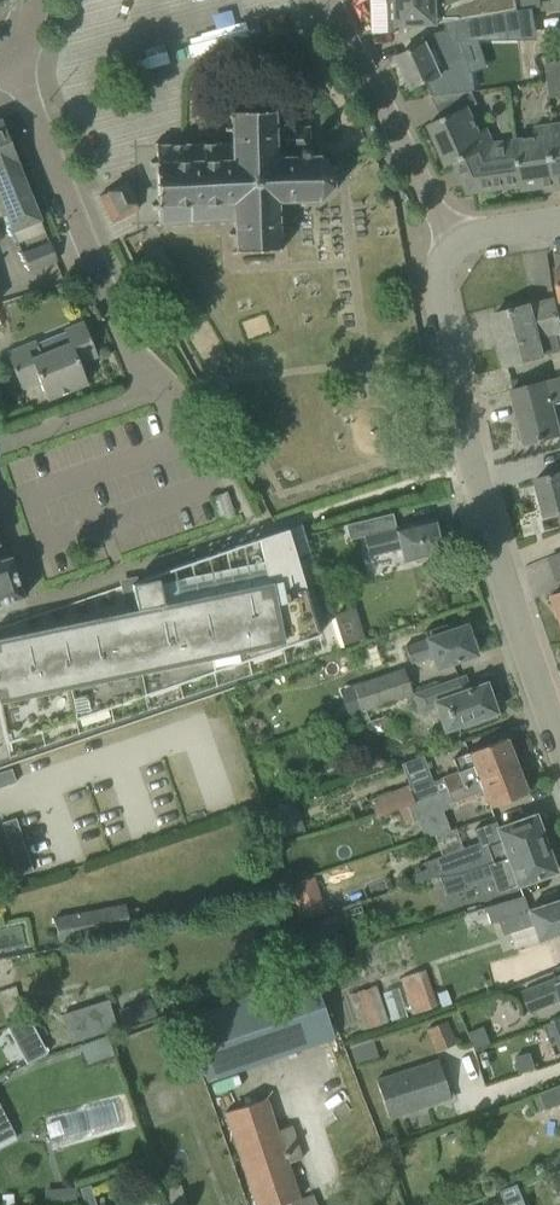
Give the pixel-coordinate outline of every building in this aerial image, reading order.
[(446,23),(471,19),(485,16),(518,10),(516,0),(395,0),(396,26),(438,24),(437,18),(445,18),(445,23),(446,23)] [(520,9),(540,6),(539,1),(539,0),(519,0),(520,9)] [(540,12),(554,9),(553,0),(549,0),(539,1),(540,6),(540,12)] [(471,19),(446,23),(446,39),(471,39),(487,39),(485,16),(471,19)] [(427,82),(433,96),(471,91),(469,76),(464,66),(447,74),(446,72),(440,74),(426,43),(397,57),(412,88),(427,82)] [(547,81),(559,79),(559,61),(545,63),(547,81)] [(547,81),(549,98),(559,96),(559,79),(547,81)] [(471,91),(433,96),(433,97),(432,97),(441,118),(428,124),(447,167),(454,164),(467,193),(521,186),(522,185),(515,138),(494,141),(487,127),(480,130),(469,107),(477,104),(471,91)] [(156,204),(151,204),(152,207),(157,207),(158,221),(155,224),(157,227),(160,224),(172,224),(172,227),(176,227),(176,223),(187,223),(188,226),(191,226),(192,223),(231,221),(233,251),(278,249),(277,202),(319,201),(321,205),(323,204),(321,200),(332,188),(337,187),(336,183),(331,184),(332,170),(336,168),(335,165),(331,167),(320,157),(321,152),(319,151),(317,156),(310,156),(309,127),(280,128),(280,126),(274,126),(274,113),(278,108),(275,105),(271,110),(233,111),(228,107),(226,110),(230,114),(231,127),(225,127),(225,131),(231,131),(231,142),(219,143),(218,139),(215,139),(215,143),(203,143),(203,140),(200,140),(200,143),(186,144),(186,140),(183,140),(183,144),(171,144),(171,141),(168,141),(168,145),(158,145),(156,142),(153,145),(155,147),(156,161),(150,162),(150,165),(155,165),(156,204)] [(6,214),(5,214),(12,232),(40,221),(0,121),(0,199),(6,214)] [(554,125),(557,148),(551,149),(557,189),(559,189),(559,185),(559,124),(554,125)] [(534,135),(515,138),(522,185),(521,186),(521,190),(553,186),(553,190),(557,189),(551,149),(557,148),(554,125),(534,127),(534,135)] [(99,196),(112,222),(139,209),(126,183),(99,196)] [(21,253),(29,272),(57,261),(49,242),(21,253)] [(507,366),(545,356),(545,354),(559,351),(559,348),(557,335),(559,334),(559,321),(554,300),(530,306),(530,305),(493,314),(507,366)] [(39,380),(47,399),(87,383),(79,363),(97,356),(83,322),(61,331),(65,342),(39,353),(34,342),(7,353),(21,387),(39,380)] [(518,426),(517,429),(519,440),(522,441),(526,440),(526,443),(559,434),(559,426),(555,403),(559,402),(559,377),(512,389),(522,426),(518,426)] [(535,479),(545,517),(559,513),(559,515),(559,473),(535,479)] [(442,553),(434,518),(373,533),(370,519),(360,521),(368,557),(401,549),(404,562),(442,553)] [(301,524),(287,528),(299,566),(312,562),(304,535),(304,533),(301,524)] [(340,652),(312,562),(299,566),(287,528),(259,538),(0,628),(0,769),(340,652)] [(11,556),(0,560),(0,606),(25,597),(11,556)] [(559,619),(559,592),(551,595),(559,619)] [(349,619),(351,637),(364,636),(361,617),(349,619)] [(404,646),(409,664),(431,656),(435,668),(476,654),(466,625),(448,631),(446,624),(423,632),(425,636),(423,637),(424,639),(404,646)] [(359,712),(412,695),(411,693),(412,693),(403,667),(350,685),(359,712)] [(411,693),(412,695),(418,714),(434,709),(443,733),(457,728),(459,733),(497,719),(495,713),(496,712),(486,683),(463,691),(458,677),(413,693),(412,693),(411,693)] [(374,818),(406,805),(447,792),(516,764),(505,738),(452,759),(456,771),(440,777),(441,778),(433,781),(431,777),(408,786),(408,785),(368,800),(374,818)] [(423,755),(401,764),(404,773),(426,765),(423,755)] [(406,805),(412,821),(416,820),(441,810),(451,805),(452,807),(483,795),(488,808),(527,793),(516,764),(447,792),(406,805)] [(11,768),(2,771),(7,785),(16,782),(11,768)] [(267,810),(276,838),(303,828),(293,800),(267,810)] [(434,858),(424,862),(429,877),(440,876),(442,875),(461,872),(464,871),(475,867),(475,869),(545,843),(535,814),(512,823),(497,828),(495,822),(474,830),(478,842),(434,858)] [(16,818),(2,822),(5,831),(18,826),(16,818)] [(18,826),(5,831),(8,840),(21,835),(18,826)] [(21,835),(8,840),(8,841),(10,849),(24,844),(21,835)] [(461,872),(442,875),(449,895),(468,888),(467,885),(497,874),(503,891),(516,886),(556,872),(545,843),(475,869),(475,867),(464,871),(461,872)] [(24,844),(10,849),(13,857),(27,853),(24,844)] [(27,853),(13,857),(16,866),(30,862),(27,853)] [(30,862),(16,866),(19,875),(33,871),(30,862)] [(0,879),(0,889),(10,886),(8,877),(0,879)] [(287,883),(292,898),(299,896),(304,885),(307,884),(305,877),(287,883)] [(489,924),(497,921),(502,935),(531,925),(535,940),(559,932),(559,900),(528,910),(523,896),(484,908),(489,924)] [(320,902),(297,909),(300,920),(324,913),(320,902)] [(54,916),(58,942),(130,929),(125,903),(54,916)] [(321,918),(325,933),(338,929),(335,915),(321,918)] [(27,943),(22,922),(0,927),(0,949),(27,943)] [(399,978),(411,1014),(436,1006),(424,969),(399,978)] [(183,1017),(208,1080),(336,1037),(312,973),(183,1017)] [(521,992),(530,1013),(559,1001),(559,976),(554,979),(521,992)] [(348,993),(360,1030),(387,1022),(375,984),(348,993)] [(78,1005),(61,1011),(70,1036),(87,1030),(87,1032),(114,1023),(105,996),(78,1005)] [(167,997),(167,1007),(176,1007),(177,997),(167,997)] [(26,1064),(47,1053),(28,1016),(6,1028),(26,1064)] [(543,1024),(556,1056),(559,1054),(559,1017),(550,1021),(543,1024)] [(424,1029),(434,1052),(454,1044),(444,1021),(424,1029)] [(86,1046),(92,1061),(116,1051),(111,1036),(86,1046)] [(531,1052),(514,1056),(520,1073),(535,1068),(531,1052)] [(374,1080),(387,1119),(451,1098),(438,1059),(374,1080)] [(529,1099),(535,1113),(559,1103),(559,1085),(539,1093),(540,1095),(529,1099)] [(302,1158),(290,1124),(279,1128),(267,1097),(223,1111),(254,1204),(278,1204),(300,1198),(288,1162),(302,1158)] [(11,1126),(0,1105),(0,1131),(11,1126)] [(549,1172),(559,1198),(559,1168),(549,1172)] [(517,1183),(498,1191),(503,1204),(502,1204),(526,1204),(517,1183)] [(45,1191),(46,1204),(57,1204),(76,1203),(74,1188),(45,1191)]
